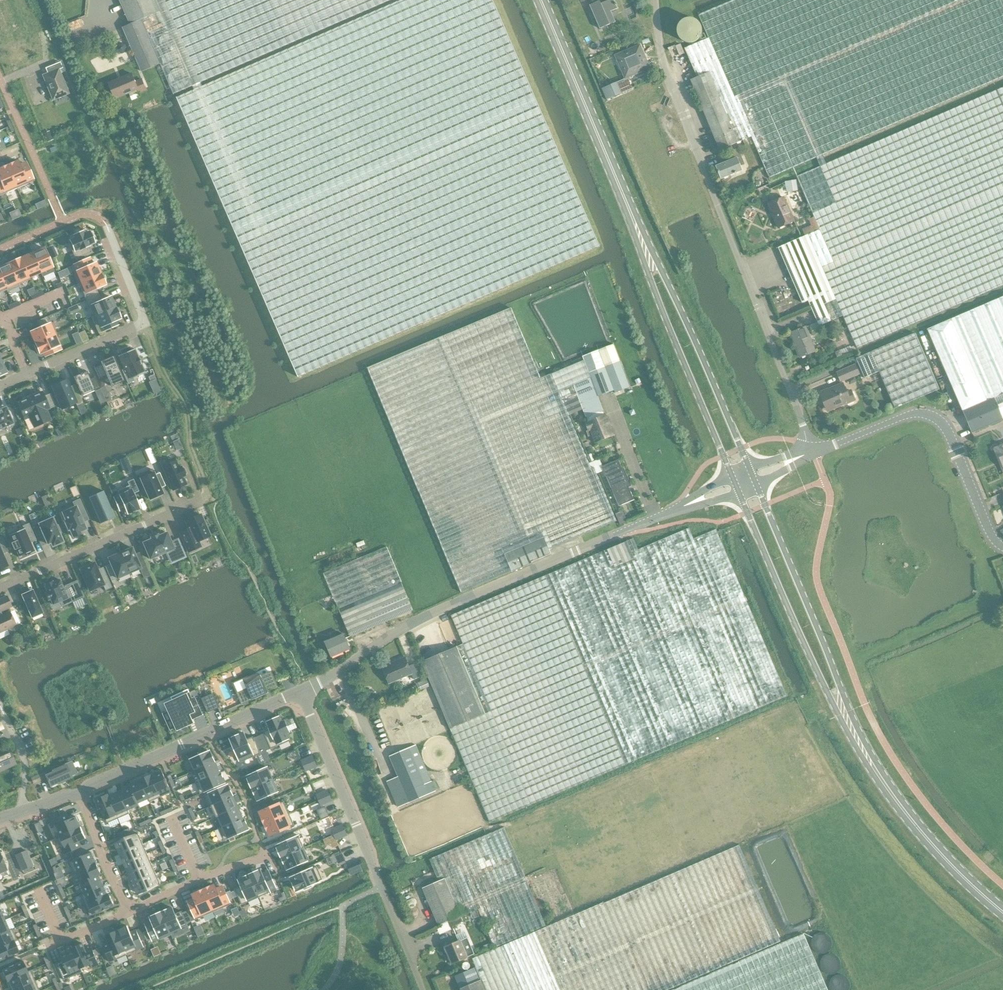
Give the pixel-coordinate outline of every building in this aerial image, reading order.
[(120,2),(126,14),(130,24),(142,19),(161,64),(174,94),(193,86),(201,82),(391,0),(120,0),(120,2)] [(177,98),(298,377),(599,245),(493,0),(403,0),(203,87),(201,82),(193,86),(195,90),(177,98)] [(615,22),(611,12),(618,8),(614,0),(609,0),(601,4),(599,1),(590,6),(600,29),(615,22)] [(751,137),(769,178),(816,158),(822,155),(1002,77),(1002,0),(734,0),(699,15),(709,38),(685,48),(697,77),(690,80),(720,150),(751,137)] [(130,24),(123,28),(142,72),(161,64),(142,19),(130,24)] [(125,52),(126,48),(125,45),(122,43),(118,45),(116,48),(118,52),(121,53),(125,52)] [(685,55),(680,44),(675,46),(680,57),(685,55)] [(640,45),(616,56),(625,78),(649,68),(640,45)] [(68,93),(58,70),(62,68),(60,62),(45,68),(47,74),(43,75),(53,100),(68,93)] [(115,99),(137,90),(139,93),(146,90),(142,79),(135,82),(132,73),(109,83),(115,99)] [(617,83),(602,89),(607,99),(621,93),(617,83)] [(826,164),(822,155),(816,158),(820,166),(796,177),(814,217),(808,219),(811,225),(802,229),(805,236),(802,237),(778,248),(790,276),(802,303),(808,301),(812,308),(812,309),(819,326),(843,316),(857,349),(1002,285),(1002,87),(826,164)] [(50,132),(44,134),(47,141),(53,139),(50,132)] [(721,179),(742,170),(740,166),(745,164),(738,149),(728,153),(731,160),(716,166),(721,179)] [(18,161),(7,166),(17,188),(34,180),(27,164),(20,167),(18,161)] [(7,166),(0,169),(0,180),(0,181),(0,195),(17,188),(7,166)] [(796,180),(785,182),(786,190),(797,188),(796,180)] [(783,197),(768,204),(779,228),(794,221),(783,197)] [(18,209),(9,213),(12,219),(12,220),(21,216),(20,215),(18,209)] [(93,241),(95,240),(92,233),(90,234),(89,231),(84,233),(83,231),(73,236),(74,238),(67,241),(76,259),(91,252),(89,246),(94,243),(93,241)] [(52,246),(47,248),(52,258),(57,256),(52,246)] [(52,267),(44,248),(32,253),(40,272),(52,267)] [(40,272),(32,253),(20,258),(29,277),(40,272)] [(30,279),(29,277),(20,258),(9,263),(18,285),(19,284),(30,279)] [(79,283),(100,274),(100,273),(102,272),(100,267),(98,268),(95,263),(90,265),(87,259),(71,266),(79,283)] [(19,284),(18,285),(9,263),(0,267),(0,274),(7,290),(6,290),(7,292),(20,287),(19,284)] [(96,289),(105,285),(105,284),(101,274),(100,274),(79,283),(86,300),(98,295),(96,289)] [(94,317),(115,308),(110,297),(101,301),(98,295),(86,300),(94,316),(94,317)] [(927,329),(962,411),(993,398),(1002,420),(1002,296),(927,329)] [(119,317),(120,317),(118,314),(120,313),(118,308),(116,309),(115,308),(94,317),(94,316),(91,317),(98,333),(116,325),(115,321),(120,318),(119,317)] [(511,308),(368,368),(461,592),(512,571),(512,572),(532,563),(531,562),(551,554),(549,549),(579,537),(616,521),(594,468),(591,469),(569,415),(582,410),(588,423),(605,416),(598,397),(614,391),(615,393),(630,387),(613,344),(608,346),(580,357),(582,361),(540,378),(511,308)] [(47,317),(37,321),(40,328),(30,332),(35,343),(54,334),(54,335),(57,334),(52,322),(50,323),(47,317)] [(806,327),(791,333),(801,357),(815,351),(806,327)] [(864,378),(879,371),(895,408),(939,389),(915,333),(856,359),(864,378)] [(54,335),(54,334),(35,343),(36,344),(34,345),(37,353),(39,352),(39,353),(40,354),(45,351),(47,355),(61,349),(54,335)] [(134,349),(118,356),(124,369),(122,370),(128,382),(133,380),(132,378),(145,372),(134,349)] [(104,363),(94,367),(99,379),(107,375),(111,386),(123,381),(113,356),(103,360),(104,363)] [(856,364),(837,372),(841,382),(860,374),(856,364)] [(80,374),(74,377),(82,396),(100,388),(95,376),(94,376),(95,377),(90,379),(86,371),(83,372),(79,373),(80,374)] [(66,380),(52,386),(62,409),(76,403),(77,405),(83,403),(76,388),(70,390),(66,380)] [(827,389),(820,392),(827,409),(844,402),(845,404),(855,400),(851,390),(847,392),(842,383),(827,389)] [(42,392),(17,403),(24,420),(36,415),(40,425),(51,420),(47,410),(56,406),(50,393),(44,396),(42,392)] [(972,433),(1002,420),(993,398),(962,411),(972,433)] [(0,410),(0,429),(13,423),(6,407),(0,410)] [(588,423),(586,423),(589,430),(586,431),(588,437),(592,435),(595,442),(614,435),(606,415),(605,416),(588,423)] [(182,448),(178,439),(173,442),(176,450),(182,448)] [(176,460),(162,466),(173,490),(186,484),(183,477),(185,476),(181,467),(179,468),(176,460)] [(629,487),(632,486),(624,468),(623,469),(619,460),(602,467),(606,477),(607,476),(619,506),(634,500),(629,487)] [(152,469),(139,475),(140,478),(149,499),(162,493),(159,486),(164,484),(159,472),(154,475),(153,473),(152,469)] [(119,495),(114,497),(119,510),(125,508),(127,513),(128,513),(135,510),(134,510),(139,508),(133,494),(138,491),(133,479),(127,482),(129,485),(117,491),(119,495)] [(103,491),(88,498),(100,523),(114,517),(115,517),(103,491),(102,491),(103,491)] [(81,518),(87,516),(79,499),(73,502),(75,507),(63,513),(66,521),(65,521),(68,529),(70,529),(73,537),(80,534),(79,531),(86,529),(81,518)] [(620,524),(627,521),(623,511),(615,514),(620,524)] [(39,522),(34,512),(28,515),(32,524),(39,522)] [(200,546),(198,541),(210,536),(200,514),(196,516),(195,514),(188,517),(189,519),(185,521),(189,528),(179,532),(188,552),(189,552),(200,547),(201,547),(200,546)] [(61,533),(58,525),(56,526),(52,518),(39,524),(42,531),(42,532),(45,540),(46,540),(47,544),(51,542),(52,546),(63,542),(59,534),(61,533)] [(29,523),(22,526),(23,529),(9,535),(9,536),(9,535),(12,542),(11,543),(14,550),(16,549),(18,556),(18,557),(26,553),(27,555),(26,555),(35,552),(35,551),(34,551),(29,540),(35,538),(29,523)] [(604,551),(451,615),(463,644),(457,646),(485,714),(450,729),(490,823),(787,696),(716,529),(694,539),(689,528),(638,549),(633,538),(627,541),(635,559),(612,569),(604,551)] [(151,539),(143,543),(150,559),(166,552),(169,558),(176,555),(178,560),(186,557),(178,539),(171,542),(166,532),(158,536),(157,535),(151,538),(151,539)] [(2,536),(0,537),(0,569),(7,566),(2,554),(8,551),(2,536)] [(627,541),(625,542),(604,551),(612,569),(635,559),(627,541)] [(132,547),(120,553),(129,573),(146,566),(141,555),(136,557),(132,547)] [(413,610),(386,547),(323,573),(350,637),(413,610)] [(129,573),(120,553),(108,558),(112,568),(107,570),(111,581),(129,573)] [(106,572),(99,575),(94,563),(80,569),(89,591),(103,585),(105,590),(112,587),(106,572)] [(47,592),(45,593),(51,606),(59,602),(61,606),(72,601),(65,585),(62,586),(59,580),(53,583),(52,581),(45,584),(46,586),(44,586),(47,592)] [(75,595),(81,592),(76,581),(70,584),(75,595)] [(32,590),(21,595),(31,618),(42,613),(45,618),(50,616),(45,603),(39,606),(32,590)] [(11,607),(6,595),(0,598),(0,612),(11,607)] [(9,612),(0,616),(0,631),(15,625),(9,612)] [(344,634),(326,642),(332,657),(351,649),(344,634)] [(485,714),(457,646),(422,661),(450,729),(485,714)] [(389,683),(412,674),(414,680),(422,677),(416,663),(410,666),(407,659),(383,668),(389,683)] [(256,672),(232,683),(242,704),(279,688),(272,670),(261,675),(260,673),(259,672),(258,672),(257,672),(256,672)] [(420,690),(429,686),(425,677),(416,681),(420,690)] [(173,699),(165,703),(170,715),(176,728),(176,729),(186,724),(189,723),(186,716),(191,714),(189,709),(199,705),(195,697),(192,698),(190,692),(173,699)] [(214,693),(202,698),(208,713),(220,707),(214,693)] [(264,733),(259,735),(266,751),(271,749),(290,740),(287,733),(289,732),(285,721),(283,722),(280,716),(267,722),(270,729),(263,732),(264,733)] [(233,738),(230,739),(234,746),(232,746),(235,754),(237,753),(241,762),(260,754),(266,751),(259,735),(254,738),(253,736),(246,739),(244,733),(239,735),(239,734),(232,737),(233,738)] [(398,805),(435,789),(416,745),(390,756),(398,777),(388,781),(398,805)] [(0,754),(0,771),(16,764),(10,750),(0,754)] [(199,756),(191,759),(195,770),(215,762),(215,761),(211,752),(210,752),(210,751),(209,751),(199,756)] [(306,759),(302,761),(304,766),(308,764),(314,761),(312,756),(306,759)] [(308,764),(304,766),(306,771),(310,769),(316,766),(314,761),(308,764)] [(44,772),(32,777),(34,783),(47,778),(51,786),(72,777),(71,775),(76,773),(72,762),(58,768),(53,771),(53,772),(46,775),(44,772)] [(215,762),(195,770),(200,780),(195,782),(196,783),(220,772),(220,771),(219,772),(215,762)] [(267,767),(247,776),(248,779),(252,787),(252,788),(273,779),(267,767)] [(162,770),(151,775),(161,797),(172,792),(166,781),(167,780),(166,778),(165,778),(162,770)] [(220,772),(196,783),(200,794),(225,783),(220,772)] [(151,775),(140,779),(150,802),(161,797),(151,775)] [(140,779),(129,784),(139,805),(138,803),(148,799),(150,802),(140,779)] [(253,789),(251,790),(253,795),(255,794),(258,800),(278,791),(273,779),(252,788),(253,789)] [(130,786),(119,791),(129,814),(130,813),(128,810),(139,805),(129,784),(130,786)] [(228,785),(204,795),(209,807),(233,796),(232,795),(233,795),(231,792),(231,791),(232,790),(230,786),(229,786),(228,786),(228,785)] [(321,793),(317,795),(319,800),(323,798),(329,795),(327,790),(321,793)] [(108,794),(107,794),(118,818),(129,814),(119,791),(109,796),(108,794)] [(107,794),(96,799),(107,823),(118,818),(107,794)] [(323,798),(319,800),(321,805),(325,803),(332,800),(329,795),(323,798)] [(233,796),(209,807),(212,806),(216,817),(238,807),(233,796)] [(284,801),(259,812),(265,824),(289,813),(284,801)] [(238,807),(216,817),(221,827),(219,828),(219,829),(244,818),(243,817),(242,818),(238,807)] [(321,819),(329,816),(325,807),(317,810),(321,819)] [(61,816),(49,821),(52,828),(56,826),(60,836),(56,837),(57,838),(81,827),(76,816),(69,819),(67,814),(67,813),(66,814),(61,816)] [(289,813),(265,824),(270,836),(294,825),(289,813)] [(244,818),(219,829),(224,840),(228,838),(234,836),(249,829),(244,818)] [(336,828),(332,829),(334,834),(338,833),(344,830),(342,825),(336,828)] [(81,827),(57,838),(64,855),(76,849),(81,847),(81,846),(79,841),(86,838),(81,827)] [(546,925),(504,827),(429,859),(438,881),(422,888),(439,926),(447,922),(450,928),(463,922),(461,916),(478,909),(494,947),(546,925)] [(338,833),(334,834),(336,839),(340,838),(347,835),(344,830),(338,833)] [(139,833),(116,843),(120,853),(143,843),(139,833)] [(299,835),(276,845),(278,848),(277,848),(281,856),(282,857),(304,847),(299,835)] [(143,843),(120,853),(125,863),(147,853),(143,843)] [(603,902),(472,958),(475,967),(455,976),(461,989),(668,989),(780,942),(739,845),(604,903),(603,902)] [(282,858),(280,859),(283,864),(285,864),(287,869),(310,859),(304,847),(282,857),(282,858)] [(22,870),(24,873),(34,869),(32,866),(32,865),(26,850),(15,855),(22,870)] [(81,857),(69,862),(74,873),(96,863),(92,852),(83,856),(83,855),(81,856),(81,857)] [(147,853),(125,863),(129,873),(152,863),(147,853)] [(352,865),(348,866),(350,871),(353,870),(354,870),(361,867),(358,862),(352,865)] [(96,863),(74,873),(77,872),(81,881),(79,882),(80,883),(101,873),(96,863)] [(152,863),(129,873),(131,878),(129,879),(131,884),(156,873),(152,863)] [(317,866),(291,877),(293,883),(296,889),(297,891),(304,888),(305,889),(312,886),(311,884),(323,879),(317,866)] [(257,868),(249,872),(250,874),(249,874),(259,897),(277,889),(270,873),(263,876),(262,873),(260,870),(258,871),(258,870),(257,868)] [(101,873),(80,883),(84,893),(81,894),(81,895),(103,885),(99,875),(101,874),(101,873)] [(156,873),(131,884),(133,889),(135,888),(138,893),(161,883),(156,873)] [(241,886),(235,889),(242,905),(259,897),(249,874),(238,879),(241,886)] [(204,889),(203,889),(213,912),(231,904),(229,900),(233,898),(231,892),(230,890),(226,892),(224,888),(217,891),(216,888),(214,884),(210,886),(209,886),(204,888),(204,889)] [(103,885),(81,895),(85,905),(110,894),(109,894),(107,895),(103,885)] [(191,909),(187,911),(191,921),(196,919),(213,912),(203,889),(193,894),(194,897),(195,901),(189,903),(191,909)] [(110,894),(85,905),(90,916),(114,905),(110,894)] [(172,907),(161,912),(171,935),(172,934),(171,932),(187,925),(187,923),(191,921),(187,911),(182,913),(181,911),(175,914),(172,907)] [(146,931),(143,932),(146,939),(147,940),(149,940),(152,938),(153,940),(159,937),(160,939),(171,935),(161,912),(152,916),(150,917),(152,920),(153,923),(146,926),(148,930),(146,931)] [(0,922),(0,934),(12,929),(12,928),(9,930),(5,920),(0,922)] [(127,925),(116,930),(127,954),(144,947),(141,941),(139,935),(137,930),(136,930),(135,930),(130,932),(127,925)] [(142,928),(137,930),(139,935),(141,941),(146,939),(143,932),(142,928)] [(0,934),(0,947),(17,939),(12,929),(0,934)] [(103,944),(102,944),(103,945),(105,950),(110,962),(127,954),(116,930),(105,935),(108,942),(103,944)] [(672,989),(828,989),(803,934),(733,964),(672,989)] [(453,963),(468,957),(468,956),(475,953),(468,938),(461,941),(460,940),(445,947),(453,963)] [(0,947),(0,960),(18,952),(14,941),(17,940),(17,939),(0,947)] [(71,945),(71,946),(82,972),(83,972),(81,968),(91,964),(92,967),(99,964),(96,957),(93,951),(93,950),(92,948),(92,947),(91,947),(85,950),(82,943),(72,948),(71,945)] [(62,960),(56,963),(64,980),(82,972),(71,946),(65,948),(66,950),(60,953),(62,960)] [(22,961),(2,970),(6,981),(31,970),(30,970),(27,971),(22,961)] [(6,981),(7,981),(8,981),(12,989),(14,989),(35,981),(31,970),(6,981)] [(14,989),(39,989),(35,981),(14,989)]
